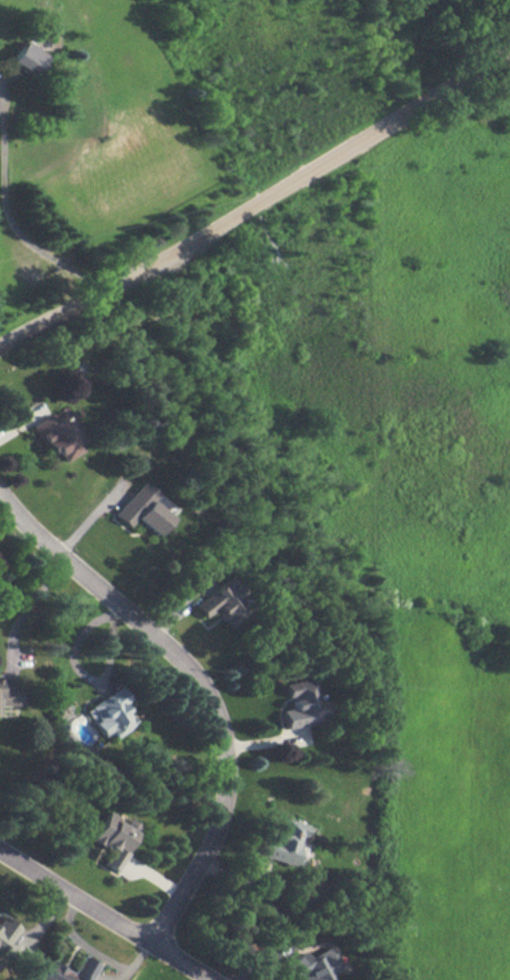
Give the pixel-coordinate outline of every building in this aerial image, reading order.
[(31,76),(46,57),(23,40),(9,60),(31,76)] [(34,424),(57,464),(84,449),(61,408),(34,424)] [(168,517),(148,501),(155,493),(140,481),(112,515),(126,527),(133,519),(153,535),(168,517)] [(200,618),(213,608),(225,626),(243,613),(233,599),(238,595),(226,578),(190,604),(200,618)] [(284,729),(326,719),(322,700),(317,701),(311,676),(281,682),(285,698),(288,697),(291,708),(280,710),(284,729)] [(19,687),(0,687),(0,706),(19,706),(19,687)] [(128,700),(120,687),(86,706),(103,735),(110,731),(113,737),(134,724),(122,703),(128,700)] [(116,872),(127,852),(124,851),(139,824),(126,817),(124,820),(107,810),(90,840),(113,853),(105,866),(116,872)] [(306,824),(281,817),(274,841),(262,838),(257,855),(298,867),(301,856),(297,855),(306,824)] [(15,926),(1,915),(0,917),(0,947),(15,926)] [(289,979),(290,979),(299,977),(300,979),(330,979),(328,975),(339,971),(330,948),(308,957),(306,952),(282,962),(289,979)] [(94,963),(78,955),(69,972),(46,960),(36,979),(85,979),(94,963)]
